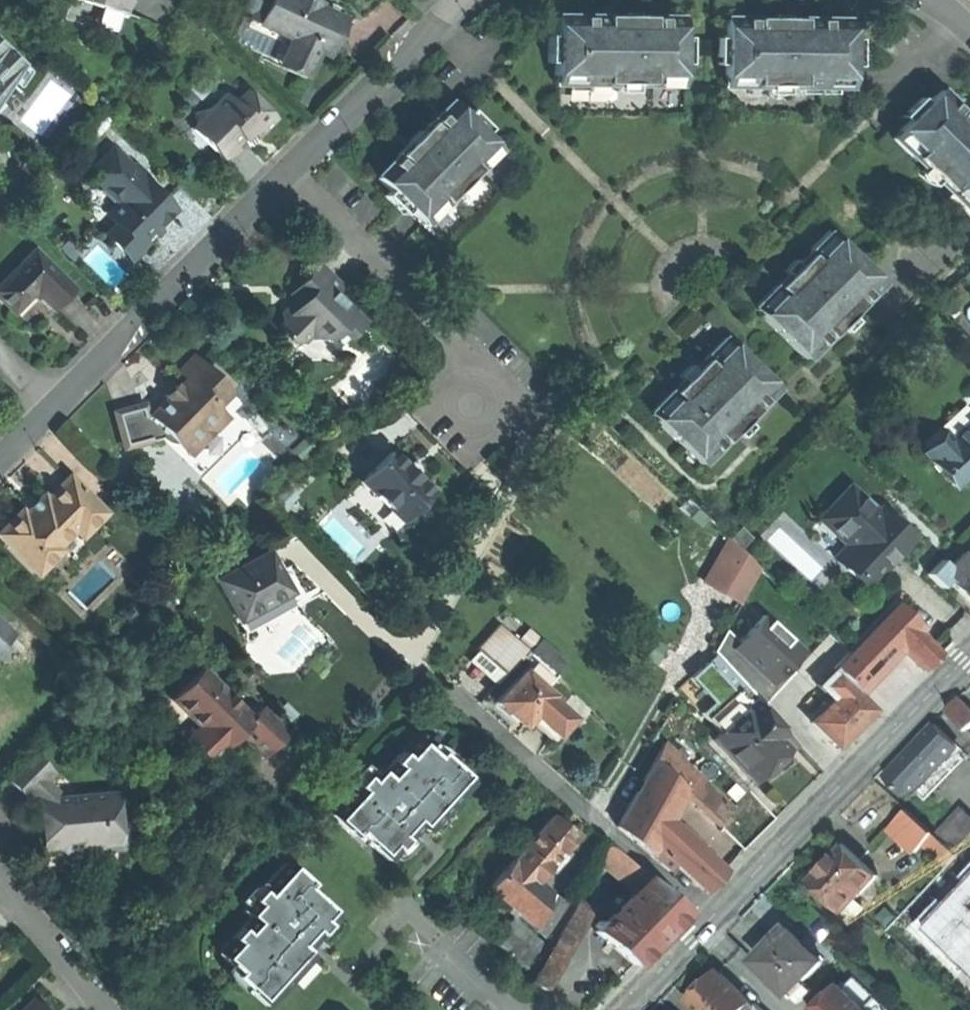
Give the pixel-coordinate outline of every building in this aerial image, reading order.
[(101,7),(120,14),(124,0),(78,0),(101,7)] [(256,24),(289,39),(279,59),(305,71),(315,50),(332,16),(332,15),(316,7),(318,3),(313,0),(267,0),(256,24)] [(315,0),(361,23),(385,0),(315,0)] [(71,2),(68,18),(94,23),(98,7),(71,2)] [(113,32),(120,14),(101,7),(95,25),(113,32)] [(342,20),(332,16),(315,50),(325,55),(342,20)] [(650,18),(648,18),(647,18),(647,23),(635,23),(635,17),(628,17),(620,17),(619,23),(608,23),(608,17),(607,17),(605,17),(605,18),(573,18),(573,19),(558,19),(558,18),(555,18),(555,36),(548,36),(548,63),(555,63),(555,76),(586,76),(586,82),(604,82),(604,84),(649,85),(649,77),(681,77),(681,57),(688,57),(688,56),(688,38),(681,37),(681,19),(650,19),(650,18)] [(797,25),(786,25),(786,19),(785,19),(779,19),(771,19),(770,19),(770,24),(758,24),(758,19),(757,19),(755,19),(755,20),(724,20),(724,38),(717,38),(716,57),(723,57),(723,78),(754,78),(754,86),(800,87),(800,84),(818,84),(818,79),(849,79),(849,67),(856,67),(856,40),(849,40),(850,22),(847,22),(847,23),(832,23),(832,21),(800,21),(800,20),(798,20),(797,20),(797,25)] [(22,65),(0,43),(0,97),(22,65)] [(211,151),(224,164),(240,147),(252,135),(255,138),(274,119),(246,91),(234,103),(224,94),(209,109),(194,111),(196,122),(195,124),(216,145),(211,151)] [(937,91),(924,103),(919,98),(906,112),(911,117),(889,139),(911,161),(914,159),(921,167),(914,174),(930,190),(937,183),(967,213),(969,210),(969,121),(960,112),(959,113),(937,91)] [(388,191),(383,196),(402,215),(406,210),(416,219),(437,197),(443,203),(475,170),(470,165),(492,143),(477,128),(482,123),(469,110),(464,115),(451,102),(429,124),(428,123),(413,137),(396,155),(397,156),(375,178),(388,191)] [(189,129),(211,151),(216,145),(195,124),(189,129)] [(111,242),(130,260),(144,246),(159,231),(155,228),(170,213),(159,201),(153,201),(153,190),(142,179),(142,171),(135,164),(126,164),(112,150),(94,168),(107,182),(102,187),(119,203),(106,215),(115,225),(122,232),(111,242)] [(94,168),(86,175),(99,189),(102,187),(107,182),(94,168)] [(104,235),(111,242),(122,232),(115,225),(104,235)] [(759,315),(802,359),(825,336),(826,337),(844,319),(858,305),(857,304),(879,282),(835,239),(813,261),(807,255),(775,288),(781,293),(759,315)] [(12,312),(33,291),(51,309),(61,299),(71,289),(33,252),(0,285),(0,300),(12,312)] [(305,280),(291,294),(295,299),(298,302),(298,316),(287,316),(280,323),(280,335),(288,343),(300,344),(308,335),(313,339),(324,340),(335,329),(345,338),(360,322),(332,294),(340,287),(319,266),(305,280)] [(280,315),(280,323),(287,316),(298,316),(298,302),(295,299),(280,315)] [(334,349),(345,338),(335,329),(324,340),(334,349)] [(654,421),(698,464),(720,442),(721,443),(743,420),(753,411),(752,409),(774,387),(731,344),(709,366),(703,361),(671,393),(677,398),(654,421)] [(169,396),(146,420),(162,436),(165,433),(175,424),(194,443),(223,414),(216,408),(231,393),(195,357),(179,373),(186,380),(169,396)] [(160,438),(162,436),(146,420),(146,418),(142,406),(114,413),(123,448),(160,438)] [(227,419),(223,414),(194,443),(175,424),(165,433),(189,457),(227,419)] [(954,486),(969,471),(969,422),(950,441),(946,437),(925,455),(954,486)] [(361,481),(401,522),(415,509),(431,493),(390,452),(361,481)] [(37,574),(60,551),(56,547),(74,529),(81,536),(104,513),(69,478),(46,501),(43,497),(33,507),(25,515),(21,512),(0,533),(0,537),(37,574)] [(887,565),(911,540),(879,511),(877,513),(849,487),(821,516),(837,531),(834,535),(845,546),(833,559),(858,583),(872,570),(878,575),(887,565)] [(740,602),(758,570),(722,549),(704,582),(740,602)] [(218,581),(240,621),(291,593),(280,573),(269,553),(218,581)] [(969,604),(969,557),(967,560),(963,555),(948,569),(942,575),(947,581),(969,604)] [(940,588),(947,581),(942,575),(948,569),(940,561),(926,575),(940,588)] [(864,589),(878,575),(872,570),(858,583),(864,589)] [(876,624),(876,625),(901,650),(923,670),(939,654),(892,609),(876,624)] [(801,652),(762,616),(738,642),(733,647),(721,637),(712,652),(714,655),(745,689),(759,674),(771,684),(786,668),(801,652)] [(0,626),(9,634),(10,633),(0,624),(0,626)] [(503,675),(505,676),(522,657),(528,650),(517,640),(500,624),(476,650),(477,650),(503,675)] [(833,668),(834,670),(856,691),(858,693),(882,669),(901,650),(876,625),(833,668)] [(527,628),(517,640),(528,650),(538,639),(527,628)] [(725,631),(721,637),(733,647),(738,642),(725,631)] [(666,647),(644,635),(633,652),(656,665),(666,647)] [(528,650),(555,674),(565,663),(538,639),(528,650)] [(494,684),(503,675),(477,650),(468,660),(494,684)] [(530,663),(523,672),(541,689),(555,674),(528,650),(522,657),(530,663)] [(706,663),(747,708),(753,702),(754,703),(756,701),(745,689),(714,655),(706,663)] [(700,713),(718,733),(747,708),(706,663),(693,674),(690,679),(711,703),(700,713)] [(792,673),(786,668),(771,684),(759,674),(745,689),(756,701),(761,706),(792,673)] [(239,733),(262,757),(288,732),(263,707),(251,719),(201,670),(176,695),(192,711),(187,716),(198,727),(204,733),(191,746),(208,763),(221,751),(239,733)] [(821,684),(832,694),(843,684),(853,694),(856,691),(834,670),(821,684)] [(549,699),(551,698),(541,689),(523,672),(494,702),(508,714),(521,727),(528,719),(552,741),(572,720),(549,699)] [(808,720),(834,746),(852,728),(870,711),(853,694),(843,684),(832,694),(808,720)] [(171,700),(187,716),(192,711),(176,695),(171,700)] [(947,711),(969,733),(969,731),(969,709),(959,698),(947,711)] [(711,739),(752,783),(762,774),(769,768),(784,754),(787,751),(777,741),(783,735),(754,703),(753,702),(747,708),(718,733),(711,739)] [(276,713),(286,723),(296,714),(285,703),(276,713)] [(913,750),(887,777),(908,797),(932,771),(930,769),(955,743),(937,725),(913,750)] [(185,740),(191,746),(204,733),(198,727),(185,740)] [(366,842),(387,860),(412,833),(418,826),(425,832),(470,782),(439,753),(435,758),(420,744),(409,756),(403,751),(382,774),(374,767),(329,815),(362,845),(366,842)] [(664,745),(654,761),(681,788),(717,824),(732,810),(664,745)] [(67,855),(79,854),(86,846),(101,845),(108,851),(130,848),(128,824),(117,825),(115,795),(57,800),(42,785),(53,774),(30,751),(4,777),(27,800),(31,796),(38,802),(40,831),(42,850),(59,849),(67,855)] [(786,757),(784,754),(769,768),(772,771),(779,771),(786,764),(786,757)] [(616,827),(650,855),(657,847),(660,844),(653,838),(665,817),(681,788),(654,761),(616,827)] [(956,850),(969,836),(969,815),(962,808),(938,833),(956,850)] [(891,828),(917,853),(924,846),(935,834),(908,810),(891,828)] [(490,886),(552,940),(572,903),(550,892),(536,880),(548,866),(558,874),(571,859),(562,850),(574,836),(552,816),(490,886)] [(675,864),(705,892),(714,883),(725,872),(665,817),(653,838),(660,844),(657,847),(675,864)] [(958,855),(935,834),(924,846),(948,865),(958,855)] [(596,862),(632,894),(647,879),(606,843),(596,862)] [(811,882),(848,917),(869,895),(865,891),(878,876),(845,846),(828,863),(811,882)] [(668,871),(675,864),(657,847),(650,855),(668,871)] [(234,977),(265,1006),(310,956),(304,950),(311,943),(336,916),(315,897),(316,896),(307,887),(309,884),(286,863),(242,911),(250,918),(229,942),(235,947),(222,959),(238,972),(234,977)] [(594,933),(634,964),(658,940),(684,912),(647,879),(632,894),(602,925),(599,922),(594,927),(597,930),(594,933)] [(529,982),(544,991),(571,945),(591,908),(574,899),(572,903),(552,940),(529,982)] [(525,969),(545,945),(511,917),(492,941),(525,969)] [(758,961),(800,1002),(813,990),(804,982),(823,962),(789,929),(774,945),(758,961)] [(217,954),(222,959),(235,947),(229,942),(226,939),(222,943),(220,948),(218,953),(217,954)] [(698,1009),(752,1009),(756,1006),(720,972),(707,986),(691,1003),(698,1009)] [(817,1009),(891,1009),(857,977),(845,990),(840,986),(817,1009)] [(33,1001),(24,1009),(43,1009),(33,1001)]
